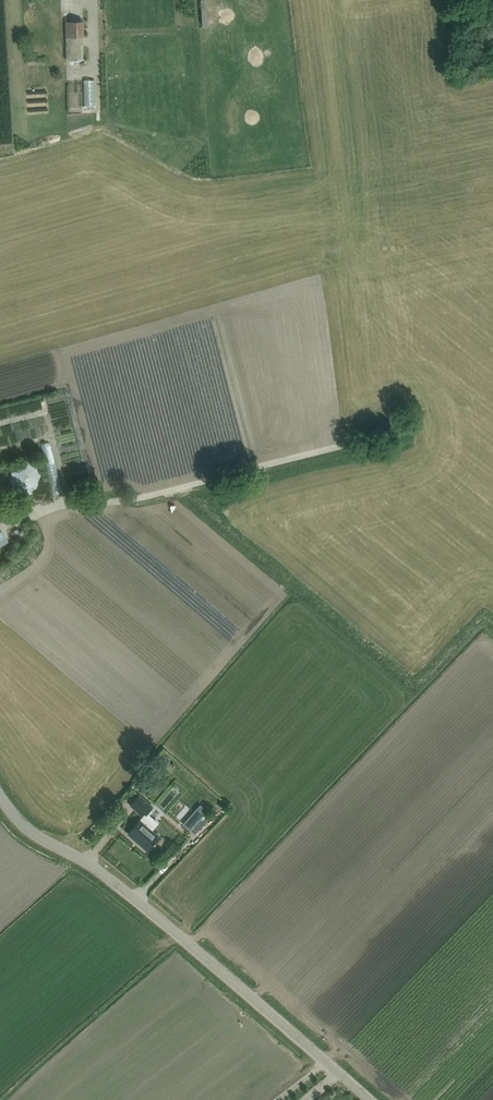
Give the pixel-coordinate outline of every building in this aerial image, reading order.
[(66,36),(66,59),(84,59),(83,36),(85,36),(85,20),(65,22),(65,36),(66,36)] [(44,477),(44,475),(43,472),(42,470),(41,467),(39,465),(37,463),(34,462),(31,461),(29,461),(26,461),(23,461),(21,462),(19,463),(17,464),(15,466),(14,468),(12,471),(12,473),(11,476),(11,479),(12,482),(13,485),(14,487),(16,489),(18,491),(20,492),(22,493),(24,493),(27,494),(29,494),(32,493),(35,492),(37,491),(40,489),(41,486),(43,484),(44,482),(44,479),(44,477)] [(9,542),(0,526),(0,547),(9,542)] [(146,783),(151,777),(145,772),(140,778),(146,783)] [(144,816),(129,833),(148,850),(154,843),(156,842),(155,841),(160,836),(153,830),(159,822),(149,814),(152,811),(150,809),(153,806),(140,795),(131,805),(144,816)] [(201,817),(206,812),(207,810),(200,804),(194,811),(201,817)] [(160,872),(165,877),(173,868),(168,864),(160,872)]
